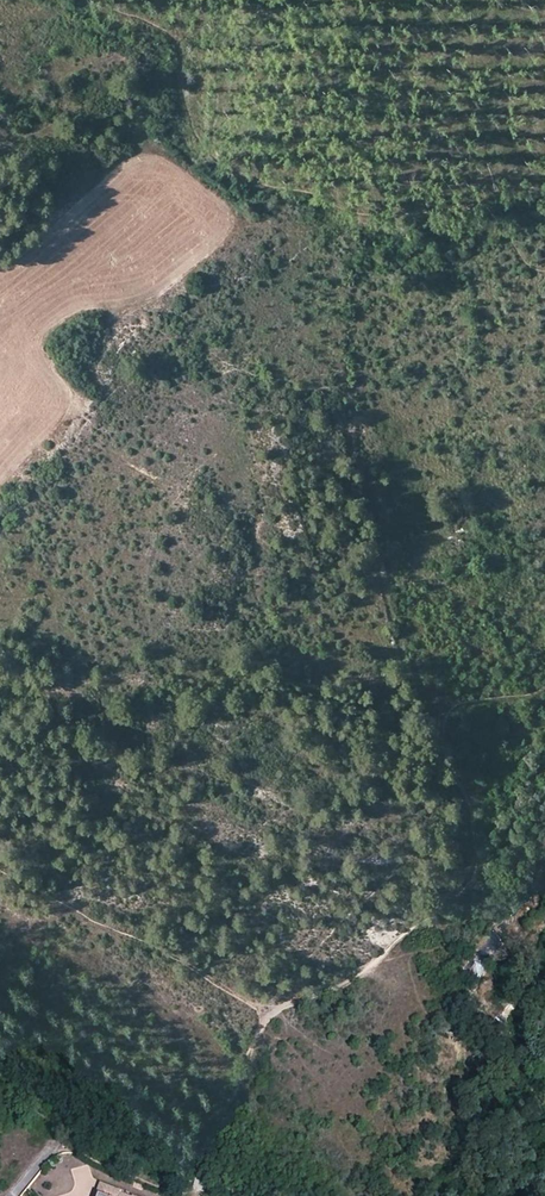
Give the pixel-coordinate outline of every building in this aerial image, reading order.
[(134,1194),(134,1195),(122,1192),(123,1189),(101,1182),(98,1192),(101,1193),(100,1195),(140,1195),(134,1194)]
